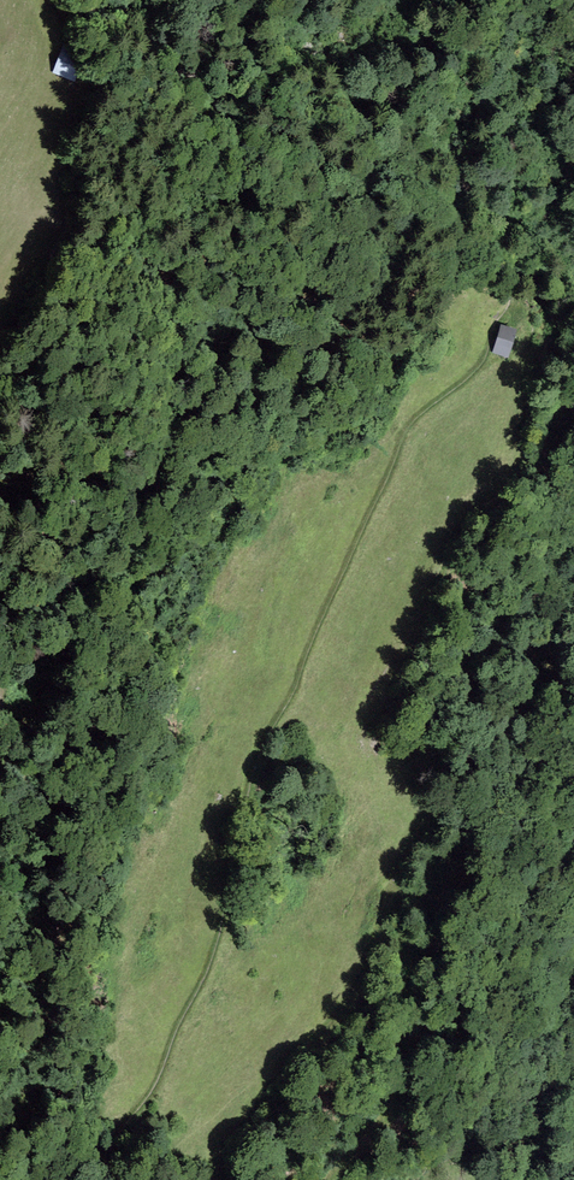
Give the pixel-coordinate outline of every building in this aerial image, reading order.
[(516,328),(501,324),(493,352),(508,356),(516,328)]
